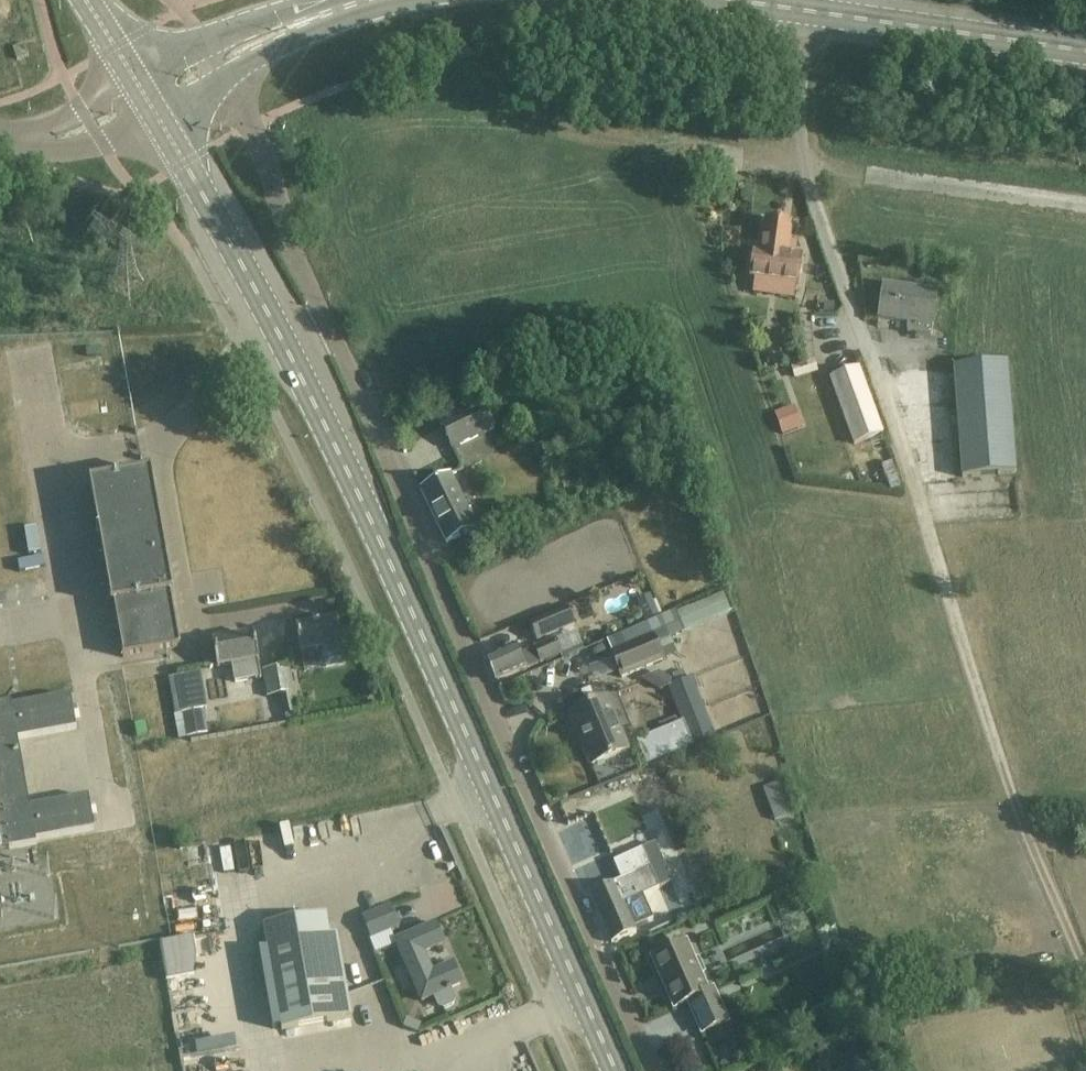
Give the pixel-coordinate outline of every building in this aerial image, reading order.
[(25,45),(14,49),(17,61),(29,57),(25,45)] [(766,220),(763,242),(762,253),(754,252),(750,278),(799,285),(804,255),(795,254),(797,242),(791,241),(793,224),(766,220)] [(933,339),(935,329),(939,295),(887,287),(883,321),(913,325),(911,336),(933,339)] [(782,355),(783,367),(805,365),(803,353),(782,355)] [(954,374),(962,481),(1013,477),(1007,371),(954,374)] [(833,381),(856,449),(887,437),(865,372),(833,381)] [(445,423),(450,434),(457,450),(498,431),(486,405),(445,423)] [(880,452),(865,456),(871,479),(886,475),(880,452)] [(143,474),(90,483),(112,606),(114,605),(123,658),(180,648),(171,595),(173,595),(151,472),(143,474)] [(452,475),(421,490),(447,544),(478,528),(452,475)] [(626,588),(633,609),(646,605),(639,584),(626,588)] [(649,625),(653,636),(611,653),(622,678),(663,661),(657,645),(731,613),(723,595),(649,625)] [(530,625),(537,641),(575,625),(568,608),(530,625)] [(300,654),(323,650),(326,668),(344,665),(341,647),(342,646),(338,621),(296,628),(296,630),(285,632),(289,654),(300,652),(300,654)] [(259,661),(255,635),(213,643),(213,644),(203,646),(206,668),(217,666),(218,668),(233,666),(236,683),(260,679),(261,680),(262,680),(259,661)] [(517,647),(507,651),(487,660),(497,683),(563,654),(557,640),(521,656),(517,647)] [(298,714),(289,667),(276,669),(281,695),(285,716),(298,714)] [(281,695),(276,669),(263,671),(268,698),(281,695)] [(202,673),(170,679),(175,707),(207,701),(202,673)] [(688,681),(673,687),(695,743),(710,737),(688,681)] [(3,855),(2,851),(37,845),(36,841),(95,831),(89,797),(30,808),(18,740),(77,730),(71,696),(12,707),(12,703),(0,705),(0,856),(3,855)] [(606,699),(591,705),(571,713),(593,766),(628,751),(606,699)] [(624,726),(630,748),(659,740),(653,718),(624,726)] [(775,821),(796,813),(785,782),(764,790),(775,821)] [(222,863),(234,860),(228,836),(216,839),(222,863)] [(654,880),(642,850),(612,863),(620,881),(591,894),(612,943),(637,932),(633,924),(639,921),(632,904),(638,901),(635,895),(630,897),(623,878),(626,877),(631,889),(654,880)] [(364,918),(372,939),(399,927),(391,907),(364,918)] [(265,927),(283,1031),(353,1018),(338,935),(331,937),(327,916),(265,927)] [(436,924),(396,942),(422,1001),(434,996),(439,1007),(444,1009),(453,1005),(455,1000),(450,989),(463,984),(454,964),(433,973),(424,954),(445,944),(436,924)] [(180,929),(167,929),(168,966),(180,966),(180,929)] [(686,944),(653,959),(675,1009),(689,1003),(703,1034),(727,1023),(713,990),(708,993),(700,975),(705,973),(699,960),(694,962),(686,944)] [(182,1042),(222,1044),(223,1030),(183,1028),(182,1042)] [(859,1057),(851,1065),(858,1070),(868,1070),(871,1068),(859,1057)]
